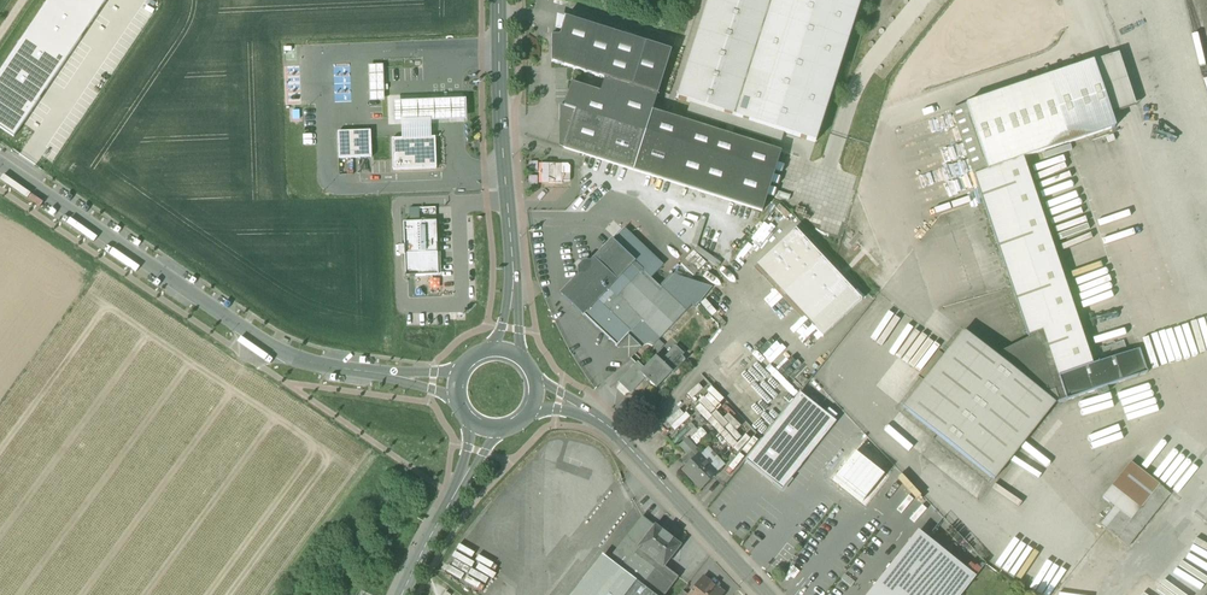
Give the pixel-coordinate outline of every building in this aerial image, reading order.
[(0,73),(0,129),(14,138),(108,0),(49,0),(0,73)] [(735,118),(772,0),(708,0),(676,100),(735,118)] [(861,0),(772,0),(735,118),(815,144),(861,0)] [(604,79),(632,88),(646,45),(566,19),(560,38),(552,38),(552,63),(604,79)] [(671,52),(646,44),(632,88),(658,96),(671,52)] [(1118,54),(1093,63),(1111,115),(1135,107),(1118,54)] [(973,176),(1030,339),(1042,332),(1066,400),(1066,401),(1147,374),(1139,350),(1093,366),(1022,159),(1069,144),(1115,128),(1111,115),(1093,63),(1048,78),(966,106),(988,171),(973,176)] [(368,67),(370,103),(384,102),(383,66),(368,67)] [(572,124),(563,150),(633,172),(652,112),(658,96),(632,88),(604,79),(600,93),(571,84),(564,108),(576,112),(572,124)] [(394,124),(401,124),(430,123),(467,122),(466,100),(393,103),(394,124)] [(951,110),(973,176),(988,171),(966,106),(951,110)] [(560,120),(572,124),(576,112),(564,108),(560,107),(560,120)] [(781,153),(665,116),(652,112),(633,172),(762,212),(781,153)] [(572,124),(560,120),(559,120),(559,148),(563,150),(572,124)] [(401,124),(402,140),(431,139),(430,123),(401,124)] [(338,134),(339,160),(371,159),(370,132),(338,134)] [(392,140),(393,172),(436,170),(435,139),(431,139),(402,140),(392,140)] [(563,165),(548,165),(548,185),(562,185),(563,182),(570,182),(570,168),(568,166),(563,165)] [(409,224),(436,223),(435,209),(409,210),(409,224)] [(409,224),(403,224),(404,247),(404,248),(401,248),(402,255),(404,255),(404,256),(405,278),(426,277),(438,277),(437,263),(434,260),(434,255),(437,254),(436,223),(409,224)] [(756,267),(813,329),(853,292),(795,230),(756,267)] [(692,306),(695,308),(699,305),(712,288),(670,275),(659,287),(651,280),(662,267),(624,231),(592,263),(583,264),(578,269),(578,278),(562,296),(617,348),(627,337),(641,349),(647,345),(652,347),(692,306)] [(440,254),(437,254),(434,255),(434,260),(437,263),(438,277),(426,277),(426,278),(441,278),(440,254)] [(862,301),(853,292),(813,329),(822,338),(862,301)] [(994,480),(1055,404),(995,356),(964,332),(904,408),(994,480)] [(1055,404),(1066,400),(1042,332),(1030,339),(995,356),(1055,404)] [(666,359),(661,364),(672,375),(685,361),(682,357),(684,355),(676,347),(665,358),(666,359)] [(655,392),(672,375),(661,364),(656,358),(643,371),(639,375),(645,381),(655,392)] [(617,384),(629,396),(645,381),(639,375),(643,371),(638,365),(617,384)] [(770,482),(782,491),(791,480),(836,423),(799,394),(745,462),(770,482)] [(679,449),(692,463),(698,458),(694,453),(697,450),(688,441),(679,449)] [(884,477),(855,454),(833,480),(862,503),(884,477)] [(699,457),(698,458),(692,463),(683,472),(700,491),(717,476),(699,457)] [(1170,495),(1130,463),(1111,487),(1123,497),(1116,505),(1122,510),(1106,529),(1106,530),(1127,548),(1170,495)] [(770,482),(769,483),(782,494),(793,481),(791,480),(782,491),(770,482)] [(1123,497),(1111,487),(1102,499),(1113,508),(1100,524),(1106,529),(1122,510),(1116,505),(1123,497)] [(615,555),(631,568),(643,553),(638,549),(655,528),(643,519),(615,555)] [(643,553),(663,569),(664,567),(679,547),(655,528),(638,549),(643,553)] [(875,592),(879,594),(882,594),(926,539),(917,532),(867,594),(873,594),(875,592)] [(1003,549),(1001,552),(1006,557),(1018,544),(1007,534),(997,544),(1003,549)] [(926,539),(882,594),(962,594),(976,578),(926,539)] [(631,568),(626,574),(610,594),(665,594),(678,578),(664,567),(663,569),(643,553),(631,568)] [(610,561),(603,555),(572,594),(584,594),(610,561)] [(610,561),(626,574),(631,568),(615,555),(610,561)] [(626,574),(610,561),(584,594),(610,594),(626,574)] [(723,594),(702,577),(688,594),(722,594),(723,594)]
